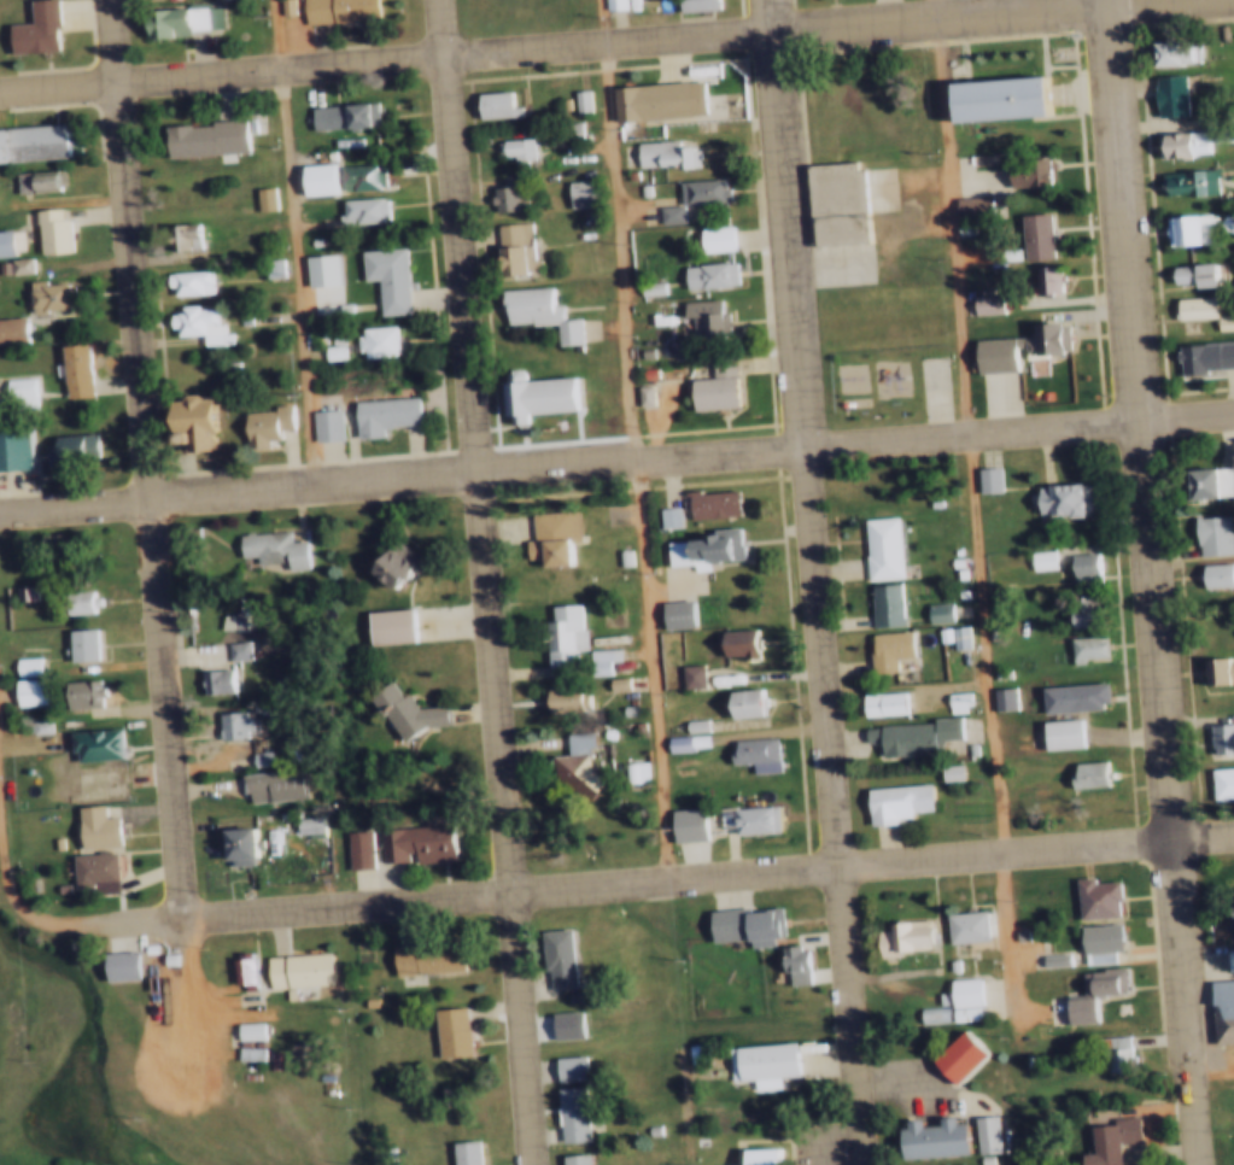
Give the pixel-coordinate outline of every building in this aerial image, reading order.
[(29,22),(27,0),(53,0),(58,51),(7,54),(5,24),(29,22)] [(276,12),(275,0),(286,0),(287,11),(276,12)] [(300,24),(299,0),(366,0),(368,19),(300,24)] [(598,8),(598,0),(618,0),(619,7),(598,8)] [(679,11),(678,0),(711,0),(712,8),(679,11)] [(145,6),(215,1),(217,30),(147,35),(145,6)] [(1176,43),(1187,42),(1188,62),(1177,63),(1177,66),(1151,69),(1148,42),(1175,40),(1176,43)] [(1150,75),(1179,72),(1181,116),(1153,117),(1150,75)] [(947,82),(1041,76),(1045,113),(949,121),(947,82)] [(696,80),(698,116),(610,122),(608,86),(696,80)] [(567,90),(581,89),(583,111),(568,112),(567,90)] [(578,90),(581,113),(594,112),(592,89),(578,90)] [(472,93),(505,90),(507,105),(514,105),(515,116),(474,118),(472,93)] [(369,100),(372,127),(306,131),(304,105),(369,100)] [(1157,135),(1157,131),(1198,129),(1197,116),(1230,113),(1232,140),(1203,142),(1204,153),(1188,154),(1188,158),(1159,160),(1159,158),(1153,158),(1152,135),(1157,135)] [(240,118),(242,153),(164,159),(162,124),(187,122),(187,127),(207,124),(207,121),(240,118)] [(585,142),(585,122),(562,122),(562,142),(585,142)] [(64,158),(0,162),(0,131),(62,127),(64,158)] [(496,140),(496,137),(524,136),(525,158),(508,159),(507,154),(497,156),(497,152),(492,152),(491,141),(496,140)] [(671,148),(690,147),(692,168),(672,170),(672,165),(655,166),(655,163),(632,165),(631,140),(671,137),(671,148)] [(375,160),(378,191),(334,194),(332,164),(375,160)] [(1001,163),(1041,160),(1042,185),(1004,188),(1001,163)] [(802,165),(856,162),(862,244),(808,247),(802,165)] [(328,164),(331,194),(300,197),(298,166),(328,164)] [(1158,172),(1207,169),(1209,194),(1185,195),(1185,192),(1159,193),(1158,172)] [(11,174),(28,172),(28,177),(54,175),(55,189),(13,193),(11,174)] [(509,182),(517,182),(519,207),(487,209),(486,185),(495,183),(493,175),(508,174),(509,182)] [(671,178),(715,175),(717,198),(672,201),(671,178)] [(561,180),(589,178),(591,204),(562,206),(561,180)] [(250,187),(267,186),(269,209),(252,210),(250,187)] [(261,189),(263,210),(279,209),(277,187),(261,189)] [(981,193),(983,212),(949,215),(948,195),(981,193)] [(334,198),(378,194),(380,221),(337,223),(334,198)] [(674,204),(676,223),(654,224),(653,205),(674,204)] [(31,210),(57,207),(57,219),(64,219),(66,252),(34,254),(31,210)] [(1014,215),(1043,212),(1047,257),(1017,259),(1014,215)] [(1207,212),(1210,236),(1198,238),(1198,242),(1162,245),(1159,216),(1207,212)] [(193,221),(195,248),(163,251),(162,223),(193,221)] [(489,222),(520,221),(524,273),(492,275),(489,222)] [(949,222),(967,221),(967,233),(951,235),(949,222)] [(694,228),(726,226),(727,250),(696,252),(694,228)] [(11,256),(0,256),(0,231),(8,230),(11,256)] [(303,235),(311,235),(312,242),(303,244),(303,235)] [(353,248),(398,246),(403,311),(373,314),(370,277),(356,279),(353,248)] [(331,251),(333,281),(302,282),(299,253),(331,251)] [(4,259),(24,257),(25,273),(5,274),(4,259)] [(15,273),(35,273),(35,259),(15,260),(15,273)] [(680,265),(729,262),(731,286),(682,289),(680,265)] [(1166,264),(1211,262),(1212,287),(1191,288),(1191,282),(1168,283),(1166,264)] [(1028,265),(1053,264),(1055,294),(1029,297),(1028,265)] [(166,274),(166,271),(203,269),(204,292),(168,294),(168,286),(163,286),(163,274),(166,274)] [(24,280),(40,279),(40,283),(68,281),(70,311),(27,315),(24,280)] [(656,280),(657,293),(634,294),(633,282),(656,280)] [(544,304),(554,303),(555,321),(573,320),(574,341),(550,344),(549,322),(525,323),(525,320),(501,321),(499,311),(496,311),(493,288),(543,285),(544,304)] [(966,294),(993,292),(994,310),(967,312),(966,294)] [(1207,295),(1210,315),(1170,318),(1169,298),(1207,295)] [(714,315),(721,314),(723,339),(700,340),(698,323),(679,324),(678,300),(713,298),(714,315)] [(216,340),(216,344),(197,345),(195,332),(171,333),(171,326),(165,327),(164,314),(170,314),(170,310),(174,310),(174,304),(192,303),(193,308),(207,306),(209,322),(215,322),(215,329),(222,329),(222,340),(216,340)] [(1211,315),(1232,312),(1233,328),(1211,329),(1211,315)] [(21,340),(0,342),(0,317),(19,316),(21,340)] [(1029,323),(1058,321),(1059,353),(1022,357),(1020,345),(1011,346),(1012,369),(971,373),(969,336),(1030,333),(1029,323)] [(357,349),(350,349),(349,333),(356,333),(356,326),(390,323),(392,353),(357,356),(357,349)] [(335,334),(337,356),(317,357),(317,343),(323,343),(322,335),(335,334)] [(1171,343),(1233,338),(1233,367),(1199,370),(1200,374),(1174,376),(1171,343)] [(57,345),(82,344),(86,394),(60,396),(57,345)] [(685,379),(707,377),(706,361),(729,359),(732,405),(688,409),(685,379)] [(647,363),(648,376),(631,377),(630,364),(647,363)] [(568,375),(571,409),(520,412),(520,420),(503,421),(503,414),(498,414),(496,381),(501,381),(499,369),(516,368),(517,380),(568,375)] [(1,409),(0,393),(0,377),(25,375),(28,408),(1,409)] [(642,384),(643,400),(631,402),(630,385),(642,384)] [(197,399),(210,399),(212,431),(207,432),(209,450),(187,451),(186,433),(171,434),(169,402),(179,400),(179,396),(195,394),(197,399)] [(347,399),(410,394),(413,421),(376,423),(378,432),(350,434),(347,399)] [(238,409),(269,408),(268,402),(280,400),(282,425),(270,425),(271,435),(240,438),(238,409)] [(332,406),(334,435),(306,438),(305,408),(332,406)] [(347,439),(344,408),(317,411),(320,442),(347,439)] [(27,468),(0,470),(0,432),(24,431),(27,468)] [(39,443),(49,443),(48,434),(87,431),(89,463),(40,467),(39,443)] [(983,465),(983,491),(1004,491),(1004,465),(983,465)] [(970,467),(992,466),(993,490),(972,491),(970,467)] [(1183,470),(1233,467),(1233,495),(1186,498),(1183,470)] [(1031,484),(1078,481),(1078,486),(1084,486),(1086,510),(1080,511),(1081,519),(1064,520),(1064,516),(1047,517),(1046,511),(1034,513),(1031,484)] [(679,486),(690,485),(690,488),(727,486),(729,511),(682,515),(679,486)] [(650,504),(669,503),(671,521),(651,523),(650,504)] [(521,509),(568,505),(571,535),(561,537),(563,562),(536,563),(534,552),(517,554),(515,534),(522,534),(521,509)] [(665,508),(665,527),(684,527),(684,508),(665,508)] [(1226,539),(1233,538),(1233,551),(1194,554),(1194,543),(1191,543),(1188,515),(1223,513),(1226,539)] [(856,516),(889,514),(894,574),(858,576),(856,551),(859,551),(856,516)] [(698,557),(698,563),(683,564),(683,558),(660,560),(657,538),(706,534),(704,526),(732,523),(735,555),(698,557)] [(280,537),(296,535),(298,562),(280,563),(280,555),(232,558),(229,529),(280,526),(280,537)] [(394,538),(416,561),(386,589),(364,564),(394,538)] [(606,545),(618,544),(619,560),(607,561),(606,545)] [(1045,549),(1046,567),(1024,568),(1023,550),(1045,549)] [(1092,551),(1094,581),(1066,582),(1064,554),(1092,551)] [(953,555),(953,563),(941,563),(941,556),(953,555)] [(1197,579),(1193,579),(1193,570),(1197,570),(1197,562),(1226,560),(1227,585),(1198,587),(1197,579)] [(947,567),(955,566),(957,575),(948,575),(947,567)] [(861,580),(891,578),(894,621),(862,624),(860,592),(862,592),(861,580)] [(6,584),(24,581),(25,598),(7,599),(6,584)] [(86,592),(92,592),(93,603),(86,603),(87,610),(58,611),(57,589),(84,586),(86,592)] [(947,587),(957,586),(957,593),(947,595),(947,587)] [(209,609),(226,608),(226,593),(244,591),(245,620),(210,622),(209,609)] [(682,595),(683,622),(654,625),(653,597),(682,595)] [(1068,597),(1095,595),(1096,625),(1070,627),(1068,597)] [(571,624),(575,624),(577,643),(563,644),(565,660),(538,661),(534,617),(545,616),(544,601),(568,599),(571,624)] [(918,601),(941,599),(942,617),(919,620),(918,601)] [(358,605),(402,602),(404,636),(361,639),(358,605)] [(551,619),(553,665),(583,664),(582,649),(590,649),(588,602),(557,603),(558,619),(551,619)] [(932,602),(932,622),(955,622),(955,602),(932,602)] [(864,648),(862,628),(899,626),(899,622),(924,620),(926,654),(888,656),(888,667),(861,669),(860,649),(864,648)] [(710,625),(747,622),(749,650),(713,654),(710,625)] [(942,624),(943,638),(944,646),(960,645),(959,622),(942,624)] [(929,625),(942,624),(943,638),(930,638),(929,625)] [(62,650),(54,650),(53,642),(60,640),(59,626),(87,625),(89,656),(62,658),(62,650)] [(974,646),(972,625),(955,626),(957,648),(974,646)] [(75,628),(75,660),(101,660),(101,628),(75,628)] [(727,629),(727,656),(762,656),(762,629),(727,629)] [(218,634),(236,633),(238,651),(220,654),(218,634)] [(1064,637),(1098,634),(1099,656),(1076,657),(1076,661),(1066,662),(1064,637)] [(235,660),(254,658),(253,640),(234,642),(235,660)] [(574,644),(608,642),(609,657),(598,657),(598,667),(577,669),(574,644)] [(29,651),(30,669),(7,671),(6,652),(29,651)] [(615,651),(598,651),(598,673),(615,673),(615,651)] [(1223,662),(1233,661),(1233,681),(1226,681),(1226,686),(1201,689),(1199,658),(1223,656),(1223,662)] [(45,657),(21,657),(21,675),(46,675),(45,657)] [(690,657),(691,680),(671,683),(668,658),(690,657)] [(220,661),(222,687),(195,689),(194,663),(220,661)] [(688,686),(709,686),(709,663),(688,663),(688,686)] [(209,692),(235,692),(235,669),(209,669),(209,692)] [(597,671),(615,669),(615,681),(597,683),(597,671)] [(36,672),(39,698),(7,701),(6,674),(36,672)] [(86,673),(88,702),(59,704),(57,674),(86,673)] [(409,720),(390,733),(358,689),(379,673),(392,691),(396,687),(404,699),(434,697),(437,718),(409,720)] [(262,677),(273,675),(274,687),(263,689),(262,677)] [(52,678),(21,678),(21,706),(52,706),(52,678)] [(538,699),(533,699),(532,690),(538,690),(537,680),(574,678),(577,704),(539,707),(538,699)] [(70,705),(106,708),(109,682),(73,679),(70,705)] [(720,709),(714,710),(713,695),(719,693),(719,684),(751,681),(754,712),(721,714),(720,709)] [(1037,686),(1101,681),(1103,708),(1039,713),(1037,686)] [(1004,683),(1006,708),(986,709),(984,684),(1004,683)] [(587,686),(555,686),(555,719),(587,719),(587,686)] [(896,686),(897,709),(855,713),(854,690),(896,686)] [(937,689),(959,687),(960,702),(953,702),(954,709),(940,709),(937,689)] [(1019,708),(1019,687),(999,687),(999,708),(1019,708)] [(736,717),(769,715),(768,688),(735,689),(736,717)] [(974,712),(974,692),(954,692),(954,712),(974,712)] [(610,698),(625,697),(625,709),(610,709),(610,698)] [(235,724),(235,732),(209,733),(207,721),(209,721),(207,706),(233,703),(234,713),(240,712),(241,724),(235,724)] [(923,718),(923,713),(951,710),(952,734),(925,737),(926,750),(872,754),(871,738),(855,738),(854,722),(923,718)] [(1233,727),(1233,740),(1233,752),(1210,754),(1210,747),(1205,747),(1203,722),(1223,720),(1223,710),(1233,710),(1233,727)] [(39,712),(40,727),(19,728),(18,714),(39,712)] [(225,739),(254,739),(254,712),(225,712),(225,739)] [(695,712),(696,726),(674,727),(674,713),(695,712)] [(1074,718),(1075,747),(1040,749),(1037,720),(1074,718)] [(60,727),(110,724),(112,753),(71,755),(70,745),(62,747),(60,727)] [(554,775),(543,775),(540,749),(555,748),(554,727),(584,725),(585,745),(577,745),(578,763),(591,774),(573,794),(554,775)] [(696,727),(697,739),(677,740),(677,728),(696,727)] [(677,740),(677,728),(656,730),(657,747),(678,744),(677,740)] [(599,731),(572,732),(574,754),(562,755),(563,787),(584,786),(584,795),(603,794),(599,731)] [(724,733),(767,731),(770,767),(742,769),(741,757),(721,760),(720,743),(725,743),(724,733)] [(674,736),(674,749),(712,749),(712,736),(674,736)] [(958,739),(967,739),(969,753),(959,753),(958,739)] [(239,744),(258,743),(259,756),(240,759),(239,744)] [(277,753),(259,753),(259,765),(277,765),(277,753)] [(603,756),(625,754),(626,774),(606,777),(603,756)] [(1068,760),(1099,757),(1101,784),(1064,786),(1063,771),(1069,771),(1068,760)] [(64,792),(113,790),(112,760),(62,763),(64,792)] [(932,762),(954,761),(955,777),(934,778),(932,762)] [(232,767),(291,762),(293,786),(238,791),(238,783),(233,783),(232,767)] [(1203,767),(1233,765),(1233,795),(1205,797),(1203,767)] [(920,779),(923,806),(901,807),(902,813),(887,813),(887,819),(860,821),(858,784),(920,779)] [(94,798),(95,810),(107,809),(110,839),(72,843),(69,801),(94,798)] [(725,803),(767,800),(770,826),(727,830),(725,803)] [(692,801),(695,832),(663,835),(661,803),(692,801)] [(283,808),(310,806),(311,824),(285,825),(283,808)] [(369,855),(367,820),(439,815),(441,850),(369,855)] [(304,832),(330,831),(329,818),(303,818),(304,832)] [(211,821),(247,819),(250,854),(214,856),(211,821)] [(333,822),(356,821),(359,860),(335,862),(333,822)] [(262,827),(230,827),(230,863),(262,863),(262,827)] [(377,830),(354,830),(354,868),(377,868),(377,830)] [(104,847),(106,885),(82,886),(81,874),(64,877),(62,849),(104,847)] [(54,874),(55,885),(43,886),(43,876),(54,874)] [(1087,880),(1110,879),(1111,900),(1109,900),(1110,914),(1072,917),(1072,907),(1069,907),(1066,877),(1087,874),(1087,880)] [(770,903),(772,933),(741,936),(741,930),(700,932),(697,903),(738,900),(738,906),(770,903)] [(1224,901),(1233,900),(1233,939),(1227,939),(1224,901)] [(936,911),(977,907),(979,937),(937,939),(936,911)] [(882,918),(918,915),(920,946),(867,949),(866,924),(882,923),(882,918)] [(527,923),(556,920),(561,982),(538,983),(537,971),(531,971),(527,923)] [(1076,962),(1074,924),(1113,920),(1115,948),(1106,949),(1107,961),(1076,962)] [(1005,925),(1017,924),(1018,936),(1006,936),(1005,925)] [(548,930),(552,989),(581,987),(576,928),(548,930)] [(381,937),(449,932),(451,964),(384,968),(381,937)] [(776,964),(770,964),(768,938),(788,937),(788,943),(796,942),(797,961),(795,961),(796,973),(777,974),(776,964)] [(236,949),(240,949),(242,976),(222,977),(221,950),(224,950),(224,943),(235,942),(236,949)] [(124,943),(127,971),(95,973),(94,946),(124,943)] [(255,948),(320,943),(322,976),(257,980),(255,948)] [(789,945),(789,968),(813,968),(813,945),(789,945)] [(1220,947),(1233,946),(1233,970),(1222,971),(1220,947)] [(937,954),(946,954),(946,966),(938,966),(937,954)] [(241,983),(262,983),(262,956),(241,956),(241,983)] [(1058,996),(1074,995),(1072,968),(1115,965),(1117,991),(1086,994),(1087,1020),(1059,1021),(1058,996)] [(940,976),(970,973),(972,1001),(969,1001),(970,1015),(942,1017),(940,976)] [(960,1010),(989,1005),(983,975),(954,981),(960,1010)] [(1204,980),(1233,979),(1233,1042),(1209,1044),(1204,980)] [(926,985),(937,985),(937,997),(926,997),(926,985)] [(422,1001),(454,1000),(457,1047),(426,1049),(422,1001)] [(906,1002),(938,1000),(938,1013),(907,1015),(906,1002)] [(442,1009),(445,1058),(477,1056),(474,1007),(442,1009)] [(250,1013),(251,1030),(226,1031),(224,1014),(250,1013)] [(245,1022),(245,1038),(270,1038),(270,1022),(245,1022)] [(954,1025),(977,1049),(947,1079),(923,1055),(954,1025)] [(765,1069),(766,1078),(738,1079),(738,1070),(715,1072),(713,1038),(784,1032),(786,1066),(765,1069)] [(1121,1032),(1123,1071),(1100,1073),(1098,1034),(1121,1032)] [(672,1035),(689,1034),(690,1052),(673,1053),(672,1035)] [(251,1038),(251,1050),(224,1050),(224,1038),(251,1038)] [(540,1048),(572,1046),(574,1072),(543,1075),(540,1048)] [(269,1058),(269,1047),(245,1047),(245,1058),(269,1058)] [(707,1062),(707,1049),(696,1049),(696,1062),(707,1062)] [(563,1082),(593,1080),(592,1056),(562,1057),(563,1082)] [(544,1097),(543,1079),(571,1078),(574,1134),(548,1135),(546,1117),(544,1117),(543,1097),(544,1097)] [(565,1142),(594,1141),(594,1087),(565,1087),(565,1142)] [(963,1110),(987,1108),(989,1147),(965,1148),(963,1110)] [(930,1120),(930,1113),(946,1112),(947,1119),(957,1119),(958,1149),(891,1154),(889,1124),(896,1123),(895,1116),(912,1114),(912,1122),(930,1120)] [(1111,1140),(1113,1164),(1076,1164),(1075,1152),(1087,1151),(1084,1124),(1105,1123),(1105,1116),(1130,1113),(1133,1138),(1111,1140)] [(1004,1152),(1004,1115),(981,1115),(981,1152),(1004,1152)] [(468,1164),(457,1164),(441,1164),(439,1134),(466,1131),(468,1164)] [(486,1140),(460,1141),(461,1164),(487,1164),(486,1140)] [(766,1142),(767,1164),(691,1164),(691,1159),(733,1158),(733,1142),(766,1142)] [(575,1146),(577,1164),(549,1164),(548,1147),(575,1146)] [(784,1147),(749,1148),(750,1164),(784,1164),(784,1147)] [(967,1152),(979,1151),(979,1158),(967,1159),(967,1152)] [(598,1153),(570,1155),(570,1164),(599,1164),(598,1153)]
